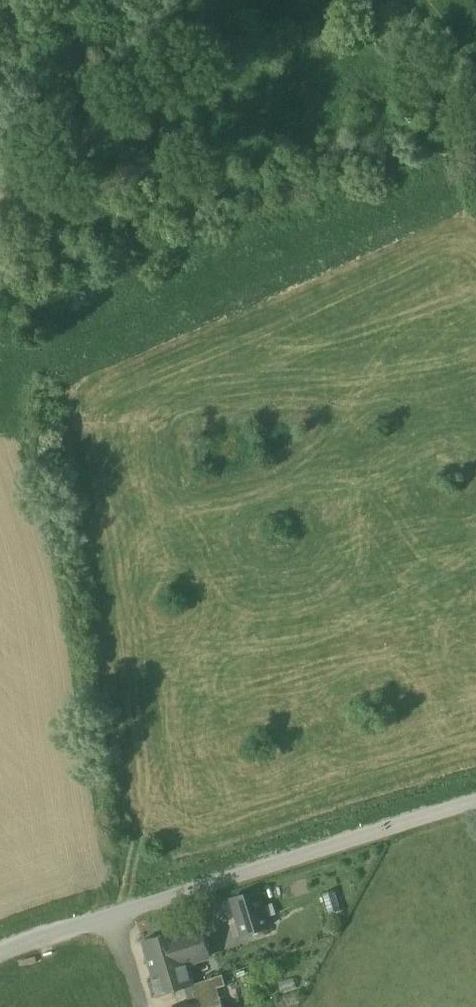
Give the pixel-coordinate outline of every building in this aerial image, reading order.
[(257,891),(233,899),(244,935),(269,927),(257,891)] [(177,931),(143,941),(159,996),(192,986),(194,985),(188,968),(197,965),(196,961),(210,957),(201,928),(179,935),(177,931)] [(214,978),(194,985),(192,986),(196,999),(219,992),(214,978)] [(183,1006),(223,1006),(219,992),(196,999),(197,1003),(183,1006)]
